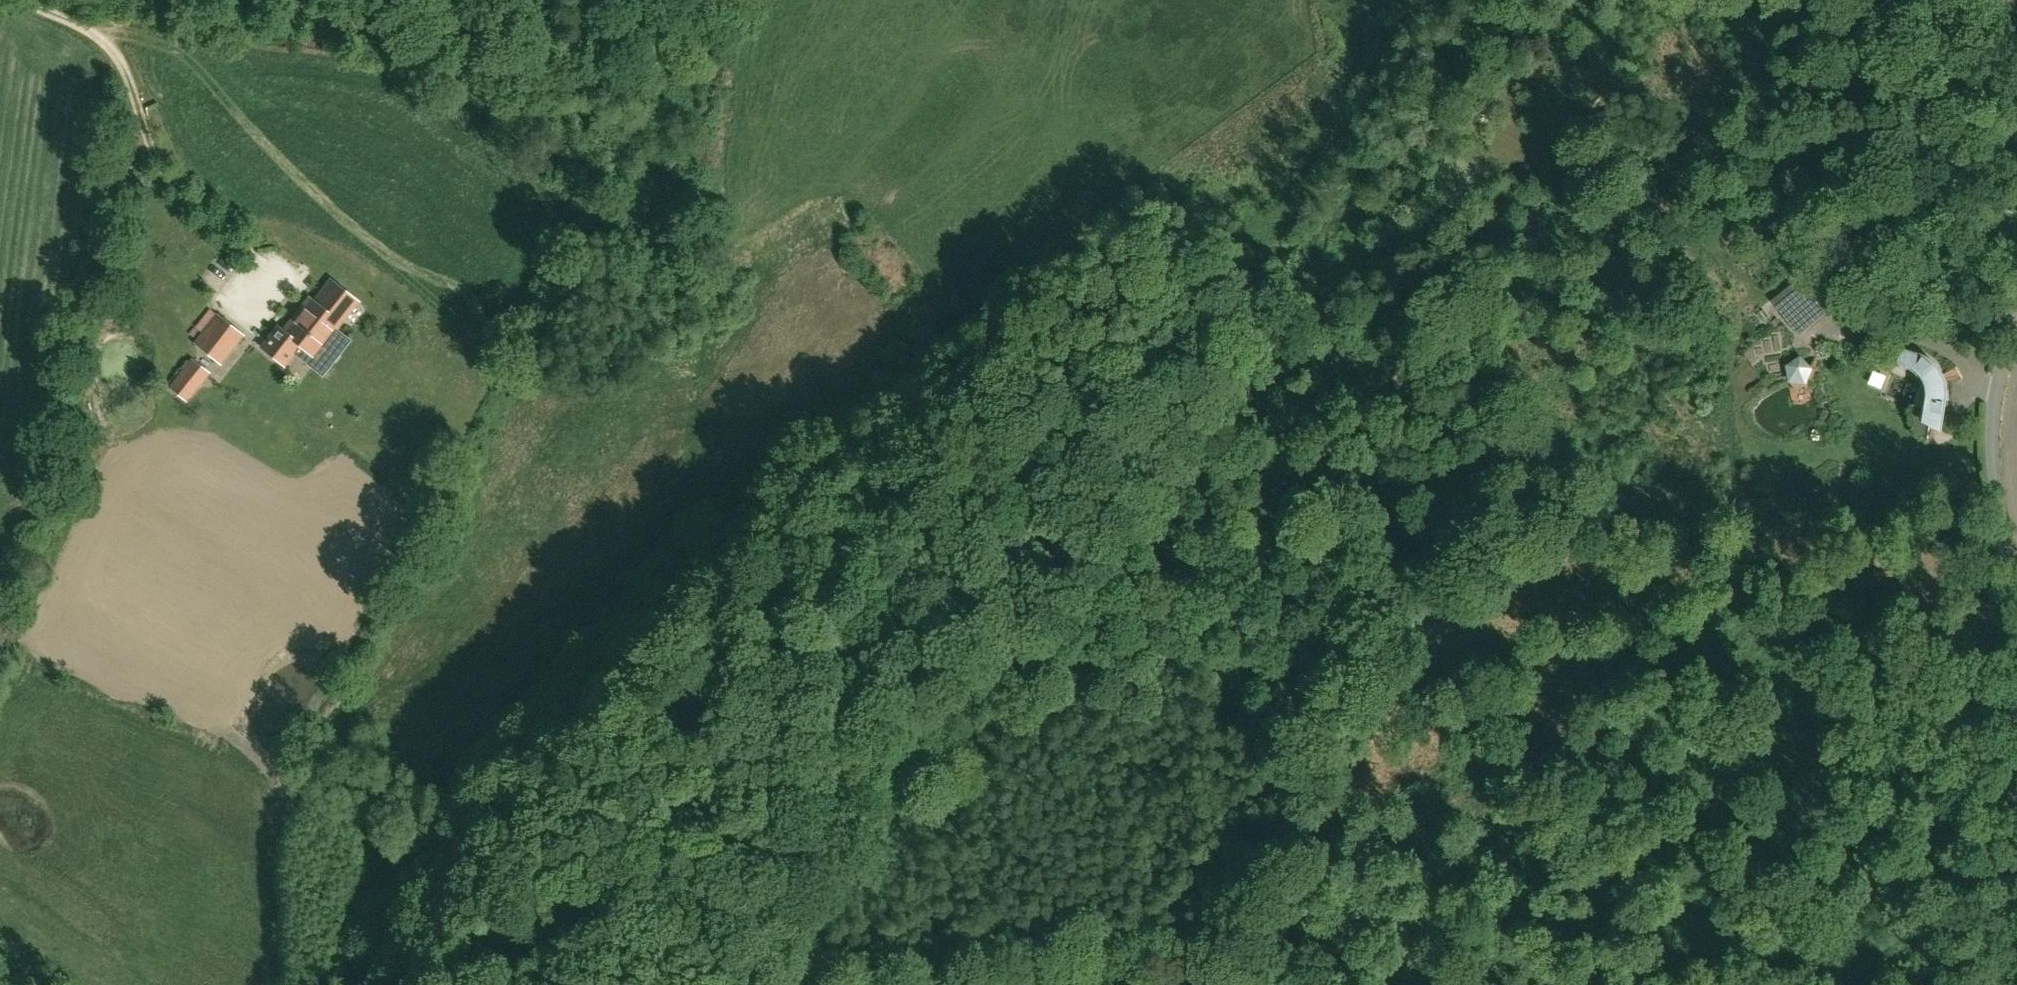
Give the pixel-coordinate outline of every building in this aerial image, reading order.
[(1799,287),(1777,305),(1784,313),(1812,291),(1805,288),(1799,287)] [(309,298),(283,331),(278,327),(262,348),(283,365),(293,352),(308,364),(341,323),(309,298)] [(221,363),(240,338),(215,318),(196,343),(221,363)] [(1924,400),(1923,404),(1922,407),(1914,406),(1914,415),(1915,419),(1916,423),(1917,426),(1919,429),(1921,432),(1924,435),(1927,438),(1929,425),(1941,431),(1947,391),(1947,387),(1946,383),(1945,379),(1944,375),(1942,371),(1940,367),(1937,364),(1934,361),(1931,358),(1927,356),(1924,355),(1904,348),(1898,363),(1902,364),(1906,366),(1910,368),(1913,370),(1916,373),(1918,376),(1919,377),(1921,381),(1923,384),(1924,388),(1924,392),(1924,396),(1924,400)] [(1800,355),(1785,365),(1788,382),(1806,384),(1813,368),(1800,355)] [(191,358),(168,387),(187,402),(210,373),(191,358)]
